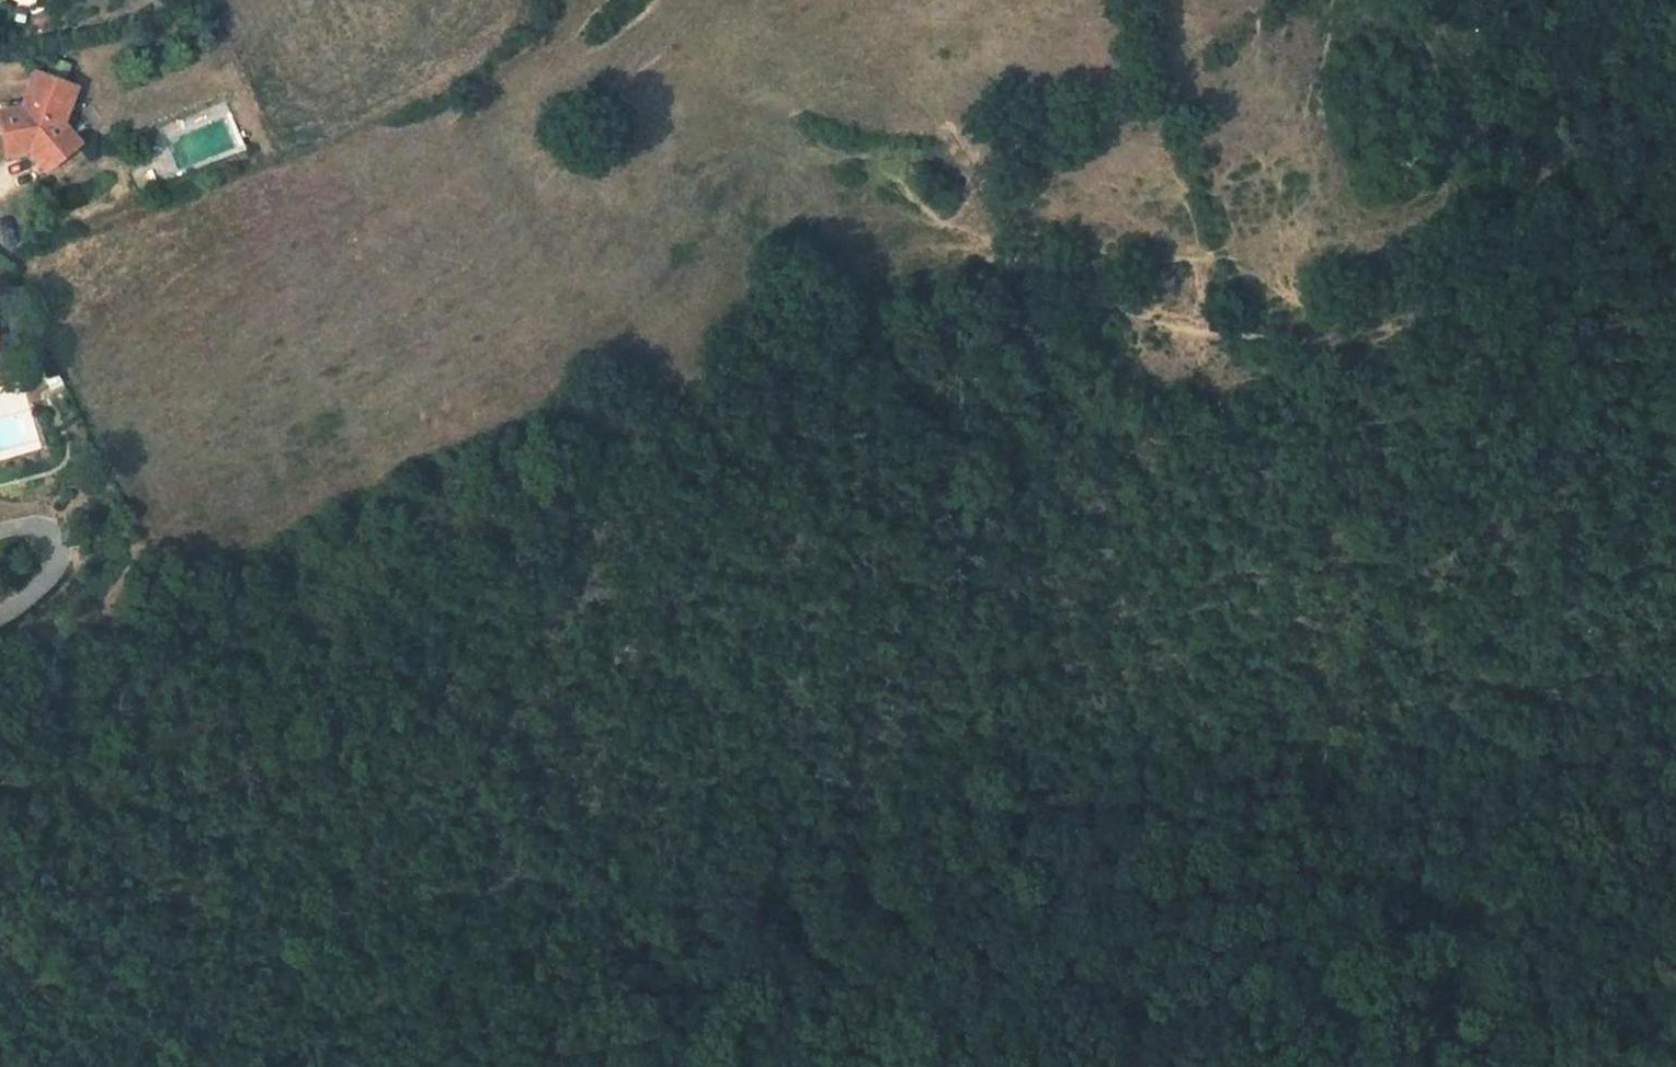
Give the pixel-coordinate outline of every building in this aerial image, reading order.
[(12,180),(49,155),(32,130),(46,100),(6,81),(0,92),(0,165),(12,180)]
